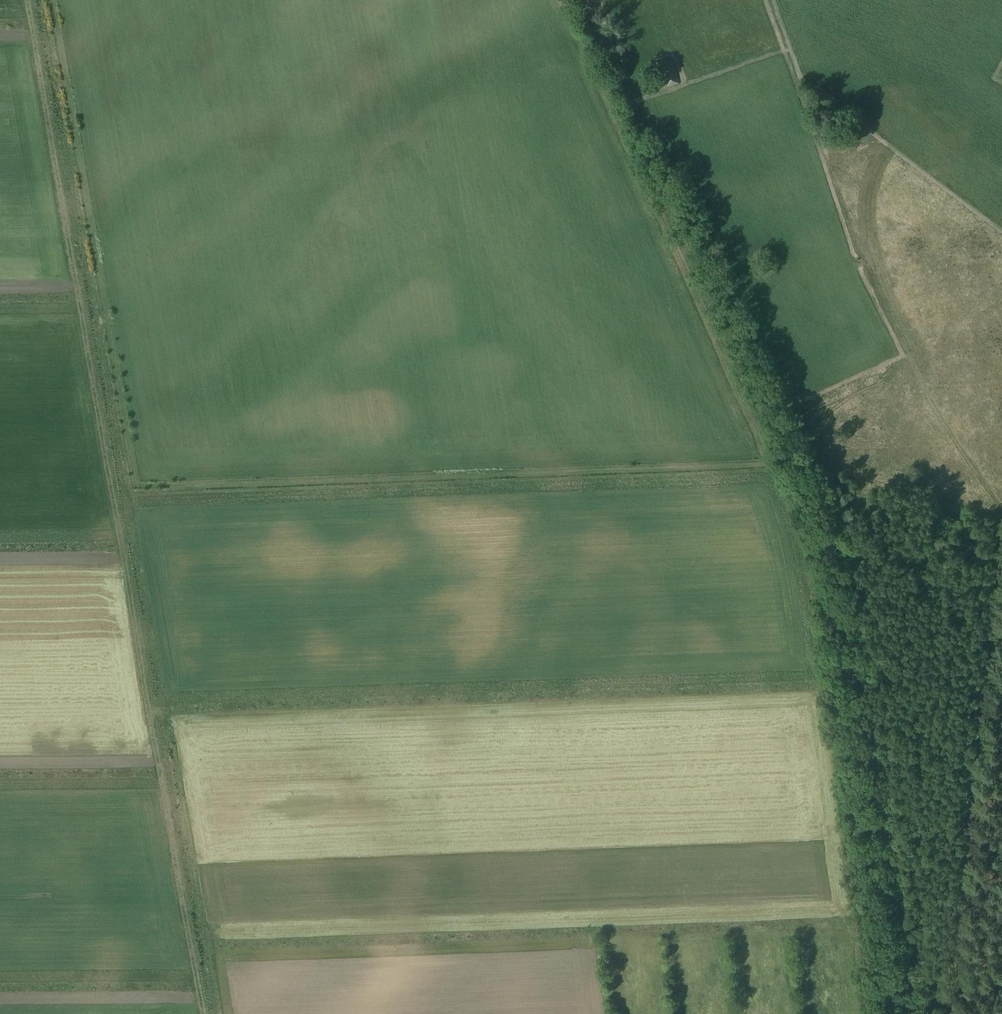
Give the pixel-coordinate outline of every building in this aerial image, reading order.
[(673,60),(659,64),(667,86),(680,83),(673,60)]
